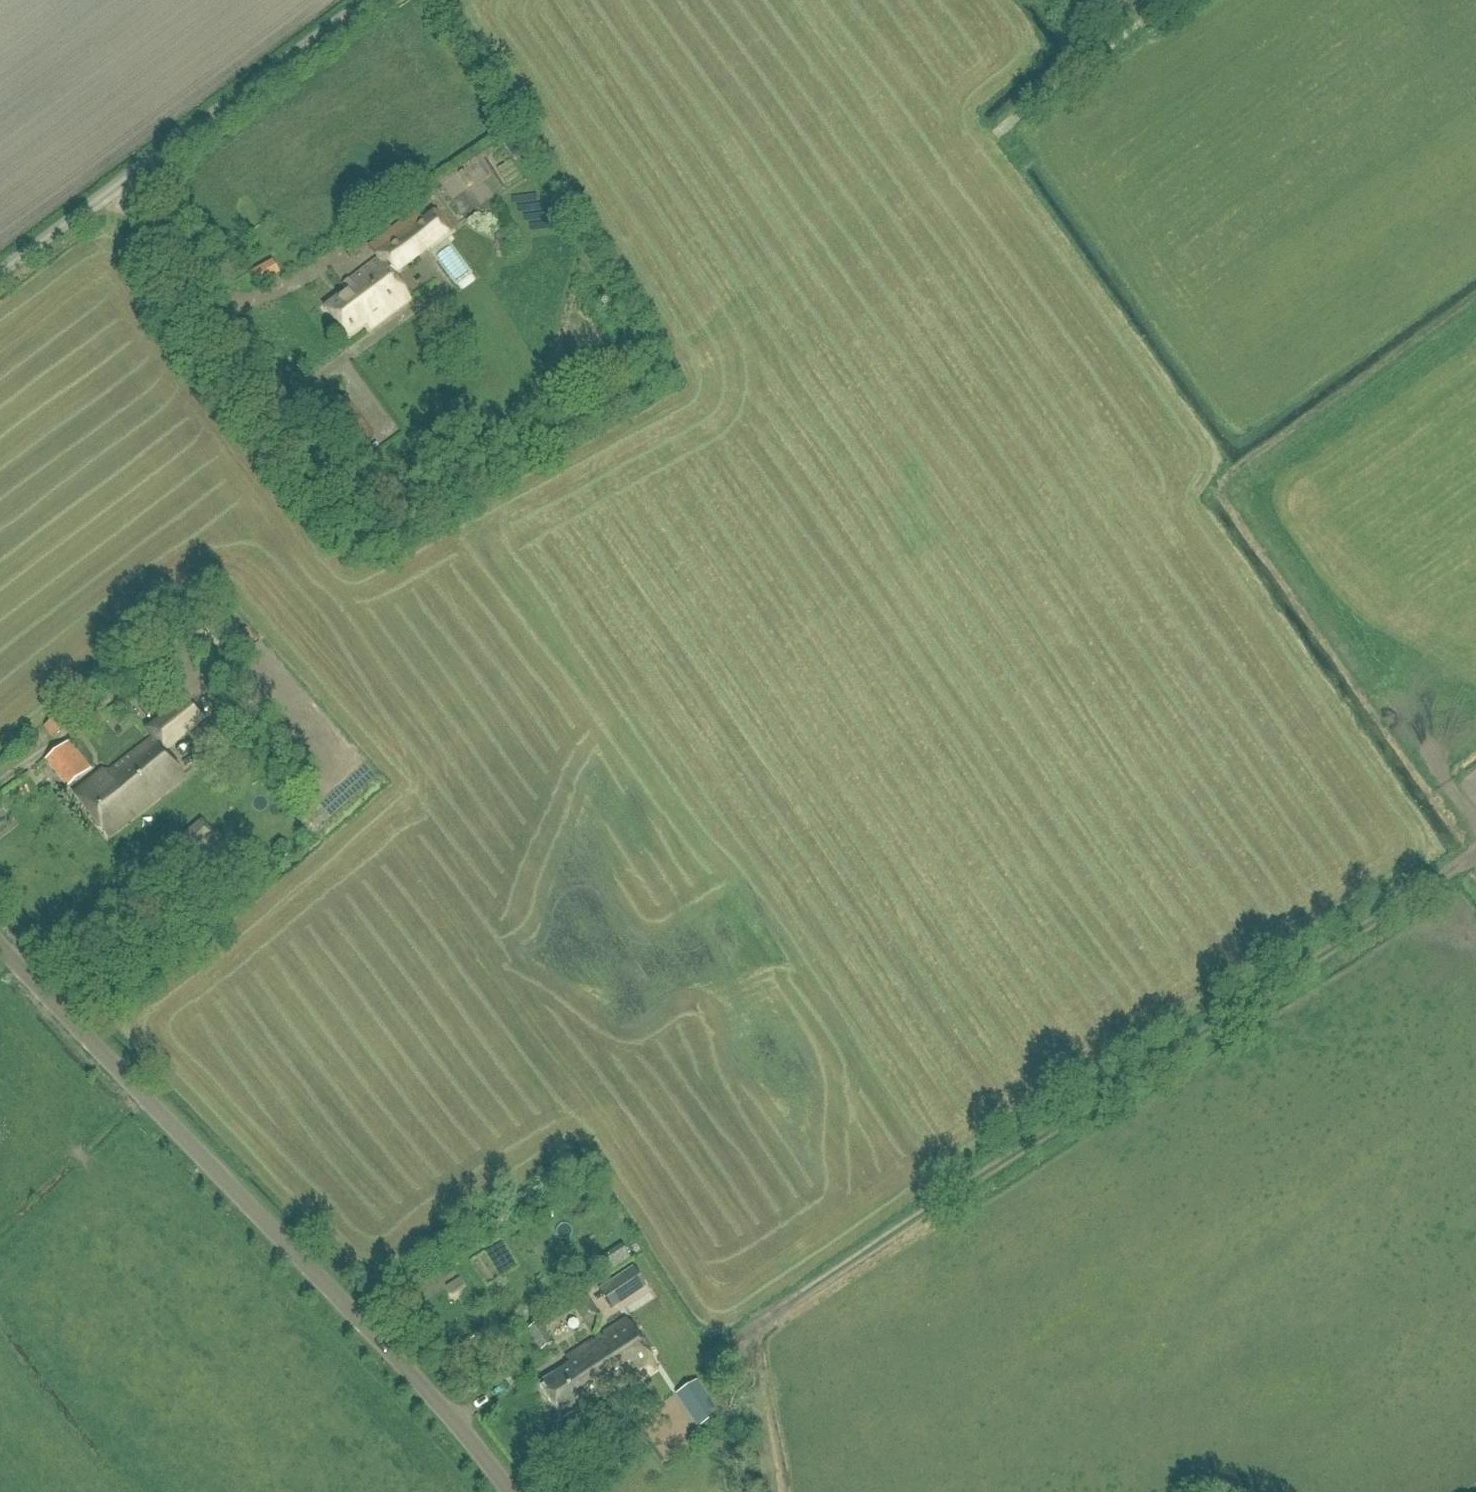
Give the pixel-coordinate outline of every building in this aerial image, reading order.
[(416,258),(450,232),(435,213),(422,223),(415,214),(368,249),(377,261),(341,288),(346,294),(324,310),(345,339),(364,325),(368,330),(408,300),(391,277),(416,258)] [(256,288),(278,275),(271,263),(248,276),(256,288)] [(344,400),(324,414),(334,428),(354,414),(344,400)] [(183,779),(163,754),(199,726),(182,704),(146,732),(152,739),(106,775),(105,772),(74,796),(108,839),(183,779)] [(90,769),(74,741),(46,762),(65,789),(90,769)] [(182,835),(195,852),(214,838),(201,823),(182,835)] [(598,1291),(611,1312),(645,1289),(631,1268),(598,1291)] [(582,1293),(580,1294),(581,1303),(587,1313),(595,1317),(598,1315),(582,1293)] [(589,1406),(599,1399),(602,1403),(617,1393),(613,1387),(625,1379),(629,1386),(655,1368),(624,1321),(567,1360),(570,1364),(538,1386),(560,1419),(586,1402),(589,1406)] [(545,1324),(535,1330),(545,1349),(555,1343),(545,1324)] [(698,1382),(678,1395),(698,1425),(718,1412),(698,1382)]
